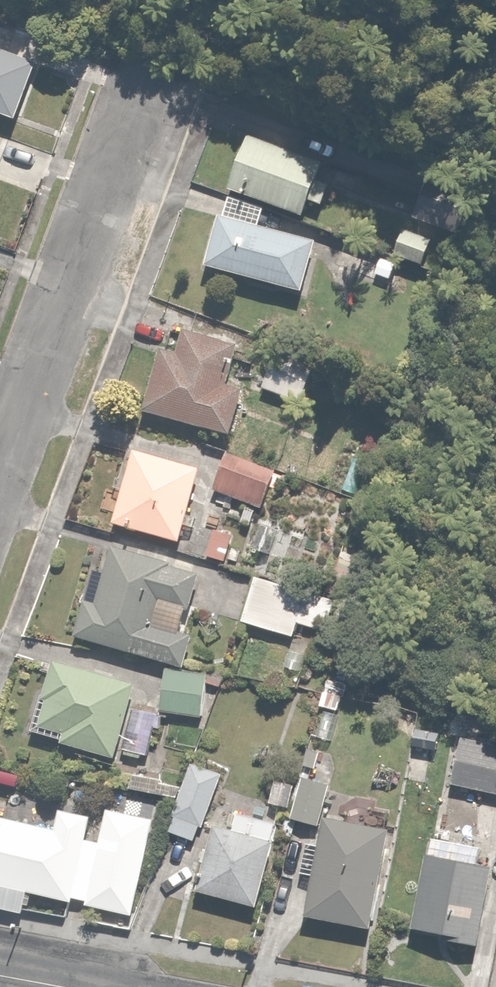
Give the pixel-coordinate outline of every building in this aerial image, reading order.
[(15,121),(37,61),(0,48),(0,115),(15,121)] [(332,184),(319,179),(326,162),(251,133),(230,188),(302,215),(318,221),(332,184)] [(408,221),(440,230),(469,239),(479,209),(417,190),(408,221)] [(219,216),(206,268),(302,291),(315,239),(275,230),(279,211),(238,201),(233,220),(219,216)] [(440,230),(408,221),(395,262),(427,272),(440,230)] [(162,349),(146,412),(231,433),(247,371),(233,367),(239,342),(188,329),(182,353),(162,349)] [(274,352),(262,387),(304,401),(315,365),(274,352)] [(201,466),(132,449),(112,529),(181,545),(201,466)] [(226,451),(211,487),(258,507),(273,471),(226,451)] [(287,532),(262,523),(254,547),(278,556),(287,532)] [(230,534),(213,530),(207,556),(224,560),(230,534)] [(85,596),(74,637),(185,667),(193,639),(181,636),(199,571),(113,548),(99,600),(85,596)] [(366,562),(341,551),(325,586),(350,598),(366,562)] [(334,600),(256,577),(242,624),(292,639),(296,625),(324,634),(334,600)] [(51,664),(34,736),(154,768),(166,718),(131,710),(137,685),(51,664)] [(168,667),(160,711),(202,719),(210,675),(168,667)] [(343,710),(344,686),(318,686),(318,710),(343,710)] [(464,729),(453,786),(495,794),(495,735),(464,729)] [(188,764),(172,818),(167,836),(201,846),(212,813),(224,774),(188,764)] [(331,787),(301,780),(292,819),(321,826),(331,787)] [(294,784),(274,781),(270,807),(290,810),(294,784)] [(89,821),(18,805),(13,826),(0,824),(0,908),(25,914),(29,895),(132,919),(154,824),(107,813),(100,843),(84,840),(89,821)] [(280,826),(238,815),(233,833),(214,828),(196,895),(257,911),(280,826)] [(373,932),(392,835),(325,822),(322,835),(321,844),(307,842),(300,877),(314,880),(306,919),(373,932)] [(412,928),(481,944),(495,878),(495,856),(432,841),(412,928)]
